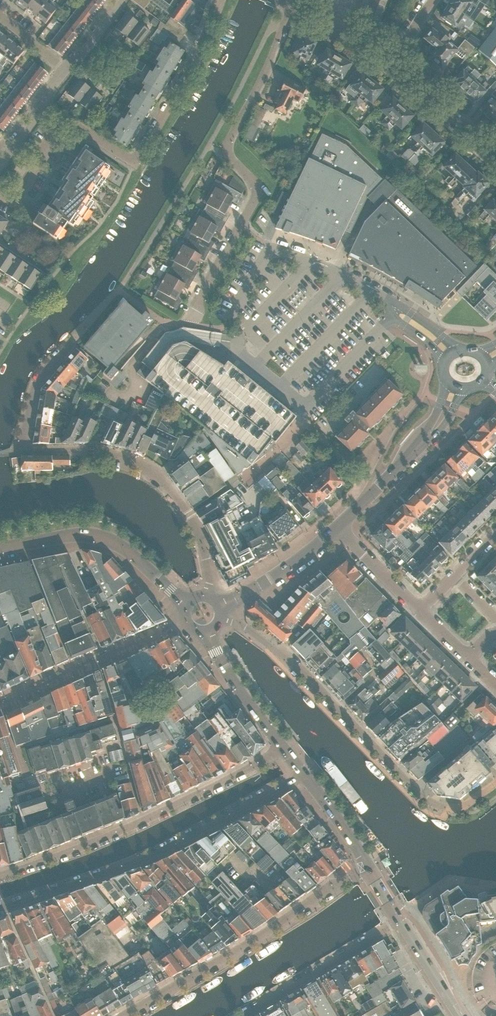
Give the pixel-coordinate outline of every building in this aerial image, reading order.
[(17,1),(26,9),(33,0),(18,0),(17,1)] [(46,3),(42,0),(33,0),(26,9),(36,16),(46,3)] [(36,16),(46,24),(56,11),(49,5),(51,3),(52,4),(55,0),(48,0),(46,3),(36,16)] [(99,9),(87,0),(84,0),(78,8),(92,18),(99,9)] [(106,0),(87,0),(99,9),(106,0)] [(170,5),(163,0),(147,0),(145,3),(142,7),(144,9),(151,1),(166,12),(170,5)] [(170,5),(174,8),(179,0),(174,0),(170,5)] [(186,29),(201,8),(189,0),(184,0),(183,2),(177,10),(172,17),(171,18),(186,29)] [(184,0),(179,0),(174,8),(177,10),(183,2),(184,0)] [(340,1),(340,2),(347,5),(347,6),(359,11),(359,13),(368,16),(367,17),(379,21),(387,0),(336,0),(340,1)] [(464,15),(468,8),(473,12),(477,7),(467,0),(452,0),(448,5),(464,15)] [(177,10),(174,8),(170,5),(166,12),(172,17),(177,10)] [(474,22),(464,15),(448,5),(443,12),(445,13),(442,18),(461,31),(464,25),(469,29),(474,22)] [(84,28),(92,18),(78,8),(71,17),(84,28)] [(140,20),(145,14),(140,10),(135,16),(140,20)] [(127,37),(139,23),(127,14),(115,28),(127,37)] [(77,37),(84,28),(71,17),(63,27),(77,37)] [(154,18),(153,19),(150,23),(155,27),(159,22),(154,18)] [(188,30),(186,29),(171,18),(165,25),(160,22),(158,29),(168,37),(178,44),(188,30)] [(139,23),(127,37),(139,47),(150,32),(139,23)] [(69,47),(77,37),(63,27),(56,36),(69,47)] [(453,48),(446,42),(448,40),(442,34),(443,33),(436,27),(425,39),(430,43),(429,44),(429,45),(428,46),(428,47),(427,48),(427,50),(427,51),(427,52),(428,52),(428,53),(428,54),(429,55),(430,56),(431,56),(432,57),(430,59),(442,69),(455,53),(462,59),(464,57),(467,59),(476,49),(465,40),(458,49),(455,46),(453,48)] [(478,51),(495,67),(495,28),(478,51)] [(164,41),(168,37),(158,29),(150,39),(159,45),(162,40),(164,41)] [(471,34),(468,39),(478,47),(482,42),(471,34)] [(14,44),(5,36),(0,42),(0,54),(4,57),(14,44)] [(62,56),(69,47),(56,36),(48,46),(62,56)] [(316,44),(308,40),(308,39),(305,37),(304,40),(301,39),(292,57),(298,62),(301,56),(307,60),(316,44)] [(4,57),(0,62),(0,70),(6,62),(5,62),(7,59),(14,64),(24,51),(14,44),(4,57)] [(122,120),(115,132),(117,133),(114,140),(127,148),(184,53),(171,45),(167,51),(164,49),(161,55),(159,54),(156,60),(157,61),(160,63),(153,75),(150,73),(147,72),(144,77),(147,79),(143,85),(146,86),(142,92),(137,89),(133,95),(136,97),(129,108),(126,106),(122,112),(122,113),(119,119),(122,120)] [(322,86),(325,81),(338,57),(325,49),(322,54),(323,54),(318,65),(325,69),(324,71),(326,72),(325,75),(323,73),(320,79),(319,78),(317,80),(322,86)] [(338,57),(325,81),(322,86),(326,89),(329,84),(332,79),(330,78),(332,75),(334,76),(335,75),(342,79),(348,69),(349,70),(352,65),(338,57)] [(141,72),(145,64),(137,60),(133,67),(141,72)] [(25,72),(40,84),(48,74),(33,62),(25,72)] [(475,82),(481,75),(474,69),(473,71),(468,66),(455,80),(457,81),(454,85),(458,89),(458,91),(463,95),(475,82)] [(33,93),(40,84),(25,72),(18,81),(33,93)] [(355,102),(373,80),(362,72),(351,86),(357,91),(351,99),(355,102)] [(79,103),(91,88),(79,79),(67,94),(79,103)] [(306,90),(297,86),(297,85),(287,79),(282,89),(279,88),(276,93),(279,95),(275,103),(279,105),(276,110),(285,114),(293,99),(300,102),(306,90)] [(380,104),(387,95),(382,90),(383,88),(373,80),(355,102),(360,106),(366,98),(372,103),(375,100),(380,104)] [(26,103),(33,93),(18,81),(11,91),(26,103)] [(495,81),(490,87),(485,82),(481,87),(475,82),(463,95),(467,99),(469,99),(473,103),(476,99),(478,101),(489,88),(493,92),(494,92),(495,90),(495,81)] [(91,88),(79,103),(91,112),(102,98),(91,88)] [(18,112),(26,103),(11,91),(3,100),(18,112)] [(385,127),(404,106),(394,97),(392,99),(387,95),(380,104),(384,108),(381,111),(387,116),(381,124),(385,127)] [(18,112),(3,100),(0,104),(0,113),(11,121),(18,112)] [(495,122),(495,102),(491,108),(490,107),(489,107),(490,108),(485,113),(486,114),(485,117),(489,120),(491,119),(495,123),(495,122)] [(272,112),(274,108),(265,104),(263,108),(272,112)] [(404,106),(385,127),(389,131),(395,124),(401,129),(414,115),(404,106)] [(257,136),(260,130),(260,129),(258,128),(266,111),(259,108),(248,131),(245,138),(248,140),(252,133),(257,136)] [(11,121),(0,113),(0,128),(3,131),(11,121)] [(338,128),(344,121),(338,116),(332,123),(338,128)] [(406,158),(408,161),(414,153),(415,154),(431,136),(434,133),(423,123),(419,127),(420,128),(412,137),(417,142),(414,145),(410,149),(409,149),(406,149),(400,156),(404,160),(406,158)] [(364,135),(368,130),(363,125),(358,130),(364,135)] [(415,154),(409,160),(415,166),(425,154),(423,153),(426,150),(432,155),(440,147),(441,148),(445,143),(434,133),(431,136),(415,154)] [(308,160),(275,229),(283,231),(282,232),(289,234),(289,233),(304,238),(316,242),(316,243),(322,246),(322,244),(336,250),(346,228),(352,231),(367,198),(384,181),(352,151),(346,146),(322,134),(309,161),(308,160)] [(392,161),(398,155),(391,149),(386,156),(392,161)] [(44,218),(39,215),(33,224),(56,240),(58,237),(60,239),(66,231),(63,230),(68,223),(73,227),(75,224),(78,226),(94,202),(91,200),(93,197),(91,196),(92,194),(95,196),(110,172),(108,170),(110,168),(86,151),(66,181),(69,182),(50,210),(44,218)] [(449,184),(467,164),(456,154),(449,162),(447,162),(445,164),(446,165),(444,168),(453,176),(451,178),(449,177),(445,181),(449,184)] [(466,187),(478,174),(467,164),(449,184),(452,188),(457,184),(455,182),(457,179),(465,187),(466,187)] [(465,187),(464,188),(465,188),(458,195),(463,199),(466,196),(467,196),(470,193),(477,199),(490,185),(478,174),(466,187),(465,187)] [(208,195),(229,207),(233,199),(238,202),(242,194),(216,180),(208,195)] [(385,180),(384,181),(367,198),(378,208),(365,222),(348,256),(349,256),(350,254),(361,259),(360,261),(372,268),(383,274),(394,280),(406,287),(407,285),(417,291),(416,293),(417,293),(418,291),(427,298),(426,300),(427,300),(428,298),(437,304),(436,306),(437,307),(475,267),(385,180)] [(225,214),(229,207),(208,195),(204,203),(208,205),(204,212),(226,224),(229,217),(225,214)] [(455,199),(453,202),(457,205),(459,202),(460,202),(463,199),(458,195),(455,199)] [(485,211),(479,218),(484,222),(490,215),(495,221),(495,198),(485,211)] [(470,217),(478,208),(472,203),(464,212),(470,217)] [(44,218),(50,210),(44,206),(38,214),(39,215),(44,218)] [(222,230),(226,224),(204,212),(201,218),(196,215),(192,223),(213,235),(217,228),(222,230)] [(209,243),(213,235),(192,223),(187,231),(192,234),(188,240),(209,252),(213,245),(209,243)] [(205,259),(209,252),(188,240),(185,246),(180,244),(176,252),(197,264),(201,256),(205,259)] [(18,256),(6,248),(0,257),(0,270),(6,274),(18,256)] [(192,271),(197,264),(176,252),(171,260),(175,262),(172,269),(193,281),(197,274),(192,271)] [(18,282),(30,264),(18,256),(6,274),(18,282)] [(37,280),(42,272),(30,264),(18,282),(31,290),(37,280)] [(484,264),(488,267),(478,278),(474,274),(457,292),(462,297),(477,282),(485,290),(483,292),(486,295),(473,308),(485,319),(495,308),(495,275),(484,264)] [(189,287),(193,281),(172,269),(168,275),(164,273),(159,281),(180,293),(185,285),(189,287)] [(176,300),(180,293),(159,281),(155,289),(159,291),(155,298),(177,310),(181,303),(176,300)] [(142,319),(126,305),(127,303),(124,299),(118,306),(120,308),(114,314),(112,313),(109,317),(110,319),(104,326),(102,325),(99,328),(100,330),(94,337),(92,336),(89,339),(90,341),(85,348),(108,368),(103,374),(116,385),(124,377),(113,368),(154,321),(146,315),(142,319)] [(163,334),(142,362),(152,371),(145,380),(154,387),(150,395),(160,400),(163,394),(203,427),(238,475),(242,471),(242,469),(244,468),(246,469),(265,454),(274,443),(275,444),(295,417),(204,344),(220,347),(221,333),(183,328),(163,334)] [(66,362),(77,372),(88,359),(76,349),(66,362)] [(66,384),(77,372),(66,362),(55,374),(66,384)] [(144,364),(136,373),(145,380),(152,371),(144,364)] [(83,377),(86,381),(87,380),(90,383),(93,380),(87,375),(88,374),(83,370),(79,374),(83,377)] [(56,396),(66,384),(55,374),(42,389),(56,396)] [(82,392),(86,381),(83,377),(78,388),(71,384),(69,387),(77,391),(82,392)] [(403,396),(385,378),(381,383),(385,379),(388,382),(356,415),(353,412),(344,421),(350,426),(348,427),(351,430),(346,435),(343,433),(341,434),(337,438),(335,436),(337,438),(337,439),(351,452),(368,435),(365,432),(369,429),(370,430),(375,424),(374,423),(380,417),(381,418),(392,407),(391,406),(396,401),(397,402),(403,396)] [(54,410),(56,396),(42,389),(39,408),(54,410)] [(81,393),(76,391),(73,400),(74,401),(73,404),(76,405),(81,393)] [(150,395),(144,407),(154,412),(160,400),(150,395)] [(105,416),(110,406),(105,403),(100,413),(105,416)] [(111,419),(116,408),(110,406),(105,416),(111,419)] [(51,426),(54,410),(39,408),(36,425),(51,426)] [(113,419),(122,424),(127,413),(116,408),(111,419),(113,419)] [(154,437),(160,424),(165,413),(157,409),(147,430),(146,430),(144,435),(136,452),(145,456),(147,450),(154,437)] [(98,419),(110,425),(113,420),(101,414),(98,419)] [(488,423),(487,423),(495,431),(495,414),(495,415),(494,414),(492,417),(492,418),(488,423)] [(96,423),(85,418),(83,423),(73,418),(62,444),(87,443),(96,423)] [(124,424),(122,424),(113,419),(113,420),(110,425),(101,443),(114,446),(122,430),(121,429),(124,424)] [(125,449),(137,425),(126,420),(124,425),(124,424),(121,429),(122,430),(114,446),(125,449)] [(488,423),(487,422),(486,424),(484,423),(482,426),(482,427),(478,432),(491,445),(492,445),(495,441),(495,431),(487,423),(488,423)] [(168,430),(160,424),(154,437),(147,450),(168,460),(170,457),(173,458),(173,459),(191,438),(191,437),(190,438),(181,436),(178,440),(167,435),(168,430)] [(49,444),(51,426),(36,425),(33,444),(49,444)] [(144,435),(146,430),(137,425),(125,449),(135,451),(136,452),(144,435)] [(200,479),(213,469),(200,451),(210,443),(201,431),(179,457),(183,463),(168,475),(181,492),(200,479),(199,479),(200,479)] [(492,445),(491,445),(478,432),(474,437),(472,436),(470,439),(470,440),(469,442),(482,455),(487,450),(489,453),(491,452),(495,457),(495,450),(492,445)] [(297,452),(301,457),(303,455),(303,456),(309,450),(301,442),(295,447),(299,451),(297,452)] [(457,454),(480,478),(484,474),(479,469),(477,467),(483,462),(466,445),(465,446),(463,445),(460,448),(460,450),(459,451),(460,451),(457,454)] [(224,482),(234,475),(215,449),(205,456),(224,482)] [(301,457),(297,452),(292,457),(299,464),(304,460),(301,457)] [(285,469),(291,463),(282,453),(276,459),(285,469)] [(476,482),(480,478),(457,454),(454,457),(453,458),(451,458),(448,460),(448,462),(447,463),(460,476),(465,471),(467,473),(469,472),(472,476),(471,477),(476,482)] [(33,460),(33,457),(22,457),(21,471),(35,471),(35,460),(33,460)] [(35,460),(35,471),(53,470),(52,465),(70,465),(70,457),(52,457),(35,457),(33,457),(33,460),(35,460)] [(263,473),(270,481),(279,473),(273,466),(263,473)] [(453,482),(455,484),(456,483),(466,493),(470,489),(460,479),(459,480),(444,466),(440,470),(439,470),(436,473),(436,474),(435,475),(448,488),(453,482)] [(205,486),(186,499),(193,509),(209,498),(226,486),(213,469),(200,479),(205,486)] [(316,473),(333,491),(337,488),(339,488),(342,485),(341,483),(342,482),(330,469),(324,474),(320,469),(316,473)] [(495,485),(495,477),(490,472),(487,474),(486,475),(495,485)] [(329,494),(333,491),(316,473),(313,476),(317,481),(312,486),(324,499),(325,499),(327,499),(330,496),(329,494)] [(440,499),(438,500),(444,506),(445,507),(448,510),(451,507),(443,499),(442,497),(443,495),(442,493),(448,488),(435,475),(434,476),(433,476),(429,479),(430,480),(425,484),(440,499)] [(486,475),(483,478),(494,489),(489,494),(495,501),(495,485),(486,475)] [(181,492),(186,499),(205,486),(200,479),(199,479),(200,479),(181,492)] [(324,499),(312,486),(307,481),(299,489),(303,493),(302,494),(315,508),(316,507),(317,508),(322,504),(320,503),(324,499)] [(230,490),(242,502),(248,496),(236,483),(231,487),(230,490)] [(433,504),(435,506),(437,505),(442,510),(445,513),(448,510),(445,507),(444,506),(438,500),(438,501),(424,486),(420,490),(417,490),(414,493),(414,495),(427,510),(433,504)] [(236,505),(242,502),(230,490),(195,513),(204,526),(236,505)] [(293,499),(290,496),(290,495),(286,491),(282,494),(289,502),(303,518),(305,517),(306,518),(309,515),(308,513),(310,512),(313,509),(299,494),(293,499)] [(489,494),(484,499),(478,493),(475,496),(493,514),(495,511),(495,501),(489,494)] [(404,505),(416,518),(424,526),(427,523),(422,518),(423,517),(421,515),(427,510),(414,495),(413,496),(411,496),(408,499),(408,501),(404,505)] [(489,518),(493,514),(475,496),(472,499),(478,505),(472,510),(485,523),(490,518),(489,518)] [(405,528),(411,523),(415,526),(416,524),(421,529),(424,526),(416,518),(415,519),(403,507),(398,511),(397,510),(393,514),(394,515),(393,516),(405,528)] [(485,523),(472,510),(468,515),(462,509),(458,512),(476,530),(480,527),(485,523)] [(278,543),(286,536),(287,537),(291,533),(299,527),(286,510),(266,526),(278,543)] [(233,512),(204,527),(219,555),(215,557),(221,572),(222,571),(229,587),(250,576),(246,567),(247,566),(248,568),(253,565),(252,564),(254,563),(254,564),(267,557),(266,556),(278,550),(269,533),(268,533),(259,516),(240,526),(233,512)] [(472,534),(476,530),(458,512),(455,515),(461,521),(456,527),(468,539),(473,535),(472,534)] [(441,518),(452,529),(460,521),(457,517),(453,521),(445,514),(441,518)] [(400,533),(405,528),(393,516),(392,517),(390,517),(388,519),(388,521),(384,525),(392,533),(413,555),(416,551),(411,546),(413,543),(408,538),(407,540),(400,533)] [(468,539),(456,527),(451,531),(445,525),(441,521),(437,524),(442,528),(441,528),(459,547),(463,543),(464,544),(468,539)] [(392,533),(390,535),(382,526),(378,531),(377,530),(373,534),(374,535),(372,536),(380,544),(379,544),(383,548),(383,547),(385,549),(389,553),(397,545),(404,553),(400,558),(405,563),(413,555),(392,533)] [(456,550),(459,547),(441,528),(439,532),(445,538),(439,543),(451,555),(452,554),(454,554),(456,552),(456,550)] [(431,556),(440,566),(443,563),(447,563),(447,559),(448,558),(437,546),(432,551),(425,543),(421,547),(424,550),(429,554),(429,555),(430,556),(431,556)] [(131,625),(90,551),(81,550),(89,567),(95,578),(98,586),(124,638),(135,633),(131,625)] [(126,593),(137,586),(132,580),(125,573),(112,558),(101,554),(90,551),(131,625),(135,633),(135,634),(153,626),(137,607),(126,593)] [(83,584),(78,573),(68,553),(32,561),(56,623),(71,660),(97,649),(80,612),(84,610),(83,607),(93,603),(87,591),(87,592),(83,584)] [(431,574),(440,566),(431,556),(430,556),(420,566),(418,569),(416,567),(427,579),(428,578),(431,576),(431,574)] [(418,569),(420,566),(415,561),(412,558),(402,567),(409,574),(408,576),(413,581),(415,580),(420,585),(422,584),(424,584),(425,580),(427,579),(416,567),(418,569)] [(495,571),(495,558),(477,577),(483,584),(484,583),(495,571)] [(358,588),(357,587),(366,579),(361,575),(355,569),(355,568),(354,567),(347,560),(326,578),(329,582),(344,601),(358,588)] [(44,600),(29,561),(28,561),(28,562),(0,568),(0,594),(11,590),(20,613),(28,610),(30,614),(22,617),(43,672),(54,667),(38,627),(40,626),(32,605),(44,600)] [(484,583),(488,587),(488,588),(492,592),(492,591),(495,587),(495,571),(484,583)] [(329,582),(326,578),(319,572),(300,587),(315,598),(306,608),(316,617),(322,609),(325,612),(349,640),(350,645),(341,653),(348,661),(357,653),(364,646),(366,648),(375,640),(366,629),(358,619),(344,601),(329,582)] [(378,618),(391,605),(366,579),(357,587),(358,588),(344,601),(358,619),(366,629),(378,618)] [(112,643),(124,638),(98,586),(87,591),(93,603),(108,634),(112,643)] [(137,607),(149,600),(144,594),(137,586),(126,593),(137,607)] [(310,624),(316,617),(306,608),(315,598),(300,587),(280,609),(298,625),(305,630),(307,627),(310,624)] [(22,617),(20,613),(11,590),(0,594),(0,609),(7,626),(8,626),(28,678),(43,672),(22,617)] [(32,605),(40,626),(56,666),(57,666),(57,665),(69,661),(63,648),(62,644),(61,643),(56,629),(52,619),(44,600),(32,605)] [(137,607),(153,626),(155,626),(155,625),(160,623),(164,619),(148,601),(150,600),(149,600),(137,607)] [(298,625),(280,609),(275,614),(259,600),(256,603),(255,602),(248,611),(283,643),(298,625)] [(112,643),(108,634),(93,603),(83,607),(84,610),(88,618),(101,647),(112,643)] [(384,624),(382,625),(383,627),(377,633),(380,637),(386,630),(385,629),(400,615),(396,610),(397,609),(393,605),(392,606),(391,605),(378,618),(384,624)] [(313,627),(325,612),(322,609),(316,617),(310,624),(313,627)] [(400,644),(414,628),(413,627),(413,626),(411,624),(409,624),(405,620),(391,635),(400,644)] [(28,678),(8,626),(7,626),(0,629),(0,687),(2,691),(28,678)] [(409,652),(423,637),(419,633),(419,632),(416,629),(415,629),(414,628),(400,644),(409,652)] [(305,660),(323,644),(309,629),(292,646),(305,660)] [(390,637),(385,632),(376,641),(381,646),(390,637)] [(180,658),(190,650),(177,635),(173,637),(169,639),(180,658)] [(418,660),(431,645),(430,644),(431,643),(428,640),(427,641),(423,637),(409,652),(418,660)] [(178,659),(180,658),(169,639),(158,645),(175,674),(175,675),(180,667),(182,666),(178,659)] [(373,656),(383,648),(376,641),(375,640),(366,648),(373,656)] [(175,674),(158,645),(158,644),(147,649),(147,650),(164,680),(175,674)] [(312,668),(329,651),(323,644),(305,660),(312,668)] [(426,668),(440,654),(436,650),(436,648),(434,646),(432,646),(431,645),(418,660),(426,668)] [(381,665),(389,657),(390,656),(383,648),(373,656),(381,665)] [(161,682),(164,680),(147,650),(138,654),(158,689),(163,685),(161,682)] [(200,678),(208,672),(200,662),(190,650),(180,658),(178,659),(182,666),(180,667),(175,675),(175,674),(164,680),(161,682),(163,685),(175,703),(189,692),(188,691),(198,683),(199,684),(203,682),(200,678)] [(401,659),(392,650),(389,653),(397,662),(401,659)] [(336,658),(329,651),(312,668),(319,675),(336,658)] [(349,662),(348,661),(341,653),(336,658),(319,675),(327,684),(341,669),(336,664),(341,659),(346,665),(349,662)] [(355,669),(364,661),(357,653),(348,661),(349,662),(355,669)] [(158,689),(138,654),(128,659),(150,694),(153,692),(158,689)] [(435,676),(448,662),(447,661),(448,660),(445,657),(444,657),(440,654),(426,668),(435,676)] [(385,669),(393,662),(389,657),(381,665),(385,669)] [(141,702),(150,694),(128,659),(115,665),(129,700),(126,701),(127,704),(133,728),(140,726),(156,720),(168,714),(165,710),(159,701),(147,710),(141,702)] [(364,661),(355,669),(363,678),(364,677),(364,678),(368,674),(367,674),(372,669),(364,661)] [(393,661),(393,662),(385,669),(377,677),(385,685),(401,670),(393,661)] [(444,684),(457,670),(453,666),(453,665),(451,663),(449,663),(448,662),(435,676),(444,684)] [(406,672),(410,668),(406,663),(402,666),(406,672)] [(129,700),(115,665),(115,664),(103,670),(111,694),(115,708),(127,704),(126,701),(129,700)] [(354,674),(356,672),(353,669),(346,675),(341,669),(327,684),(335,692),(349,678),(354,674)] [(453,693),(466,679),(465,678),(465,676),(462,674),(461,674),(457,670),(444,684),(453,693)] [(103,716),(104,718),(107,717),(113,715),(104,681),(101,671),(93,674),(96,684),(106,715),(103,716)] [(207,696),(220,686),(212,677),(208,672),(200,678),(203,682),(199,684),(198,683),(188,691),(189,692),(193,697),(196,694),(201,700),(207,696)] [(98,720),(104,718),(103,716),(106,715),(96,684),(93,674),(82,679),(90,700),(95,700),(95,707),(93,708),(94,711),(98,720)] [(349,678),(335,692),(343,701),(362,683),(363,680),(361,678),(355,684),(349,678)] [(90,700),(82,679),(72,683),(72,684),(84,714),(94,711),(93,708),(95,707),(95,700),(90,700)] [(466,679),(453,693),(462,701),(475,687),(470,683),(471,682),(468,679),(467,680),(466,679)] [(422,690),(426,686),(421,681),(417,685),(422,690)] [(84,714),(72,684),(63,688),(66,697),(74,722),(77,721),(78,726),(87,724),(84,714)] [(368,701),(380,689),(376,684),(368,692),(365,689),(347,705),(355,713),(368,701)] [(165,710),(175,703),(163,685),(158,689),(153,692),(159,701),(165,710)] [(76,727),(74,722),(66,697),(63,688),(62,688),(51,693),(58,715),(46,718),(50,730),(51,735),(76,727)] [(195,705),(207,696),(201,700),(196,694),(193,697),(189,692),(175,703),(183,714),(195,705)] [(43,708),(46,718),(58,715),(51,693),(40,699),(43,708)] [(480,694),(472,702),(476,707),(485,698),(480,694)] [(495,706),(495,705),(492,701),(489,701),(485,698),(476,707),(472,702),(466,709),(474,717),(477,714),(483,719),(495,706)] [(50,730),(46,718),(43,708),(40,699),(21,708),(25,719),(26,723),(31,737),(50,730)] [(375,709),(368,701),(355,713),(362,721),(375,709)] [(390,716),(398,709),(392,702),(380,713),(366,726),(377,737),(390,724),(385,719),(389,716),(390,716)] [(183,714),(175,703),(165,710),(168,714),(175,723),(185,716),(183,714)] [(448,730),(450,732),(460,721),(453,714),(442,724),(421,703),(392,722),(377,737),(400,761),(411,751),(421,744),(443,725),(448,730)] [(434,712),(438,708),(433,703),(429,707),(434,712)] [(134,730),(133,728),(127,704),(115,708),(121,730),(121,733),(134,730)] [(483,719),(487,724),(481,729),(481,728),(470,737),(475,742),(487,732),(495,723),(495,706),(483,719)] [(219,711),(221,710),(219,707),(214,712),(213,711),(209,714),(206,711),(202,713),(207,720),(207,721),(217,713),(219,712),(219,711)] [(25,719),(21,708),(6,715),(13,738),(14,743),(15,746),(32,741),(31,737),(26,723),(25,719)] [(219,711),(219,712),(226,721),(227,721),(253,756),(265,747),(265,744),(255,731),(250,723),(240,711),(232,717),(230,714),(229,715),(224,708),(221,710),(219,711)] [(87,724),(98,720),(94,711),(84,714),(87,724)] [(217,734),(239,764),(240,764),(251,757),(250,756),(236,736),(217,713),(207,721),(217,734)] [(177,727),(175,723),(168,714),(156,720),(140,726),(133,728),(134,730),(140,748),(148,746),(154,762),(170,799),(184,792),(163,752),(174,747),(198,785),(199,785),(212,778),(183,737),(184,737),(177,727)] [(3,716),(0,718),(0,750),(4,762),(7,776),(20,772),(11,743),(11,740),(3,716)] [(217,734),(207,721),(207,720),(194,729),(196,732),(205,743),(226,771),(239,764),(217,734)] [(98,729),(102,740),(116,736),(113,724),(98,729)] [(428,741),(433,746),(448,730),(443,725),(428,739),(429,740),(428,741)] [(450,732),(448,730),(433,746),(438,752),(425,763),(423,760),(409,771),(418,781),(444,759),(468,738),(456,726),(450,732)] [(494,728),(495,730),(477,747),(474,743),(426,784),(437,796),(460,800),(491,773),(485,766),(492,760),(495,764),(495,763),(495,726),(494,728)] [(100,741),(102,740),(98,729),(84,733),(85,735),(84,736),(92,760),(93,759),(92,756),(96,754),(95,752),(102,749),(100,741)] [(144,765),(154,762),(148,746),(140,748),(134,730),(121,733),(124,743),(129,763),(142,759),(144,765)] [(214,777),(226,771),(205,743),(196,732),(187,739),(214,777)] [(77,764),(92,760),(84,736),(69,740),(77,764)] [(62,769),(77,764),(69,740),(55,745),(62,769)] [(409,771),(435,750),(433,746),(428,741),(401,762),(409,771)] [(49,773),(62,769),(55,745),(42,749),(49,773)] [(49,773),(42,749),(41,750),(40,746),(28,750),(35,774),(46,770),(47,774),(49,773)] [(184,792),(198,785),(174,747),(163,752),(184,792)] [(7,776),(4,762),(0,750),(0,828),(10,865),(23,860),(21,850),(17,833),(9,797),(13,796),(7,776)] [(157,805),(144,765),(142,759),(129,763),(142,812),(147,810),(152,808),(157,805)] [(491,773),(495,769),(495,763),(495,764),(492,760),(485,766),(491,773)] [(157,805),(170,799),(154,762),(144,765),(157,805)] [(24,782),(16,785),(18,790),(25,788),(24,782)] [(119,795),(125,820),(138,814),(130,783),(117,786),(119,795)] [(40,786),(16,793),(20,805),(44,797),(40,786)] [(294,814),(297,811),(305,806),(292,791),(281,798),(294,814)] [(103,828),(125,820),(119,795),(94,805),(103,828)] [(44,797),(20,805),(23,816),(47,809),(44,797)] [(301,827),(285,807),(279,799),(265,806),(272,814),(286,830),(291,835),(301,827)] [(80,818),(77,812),(76,808),(72,800),(64,803),(66,812),(68,813),(69,812),(70,814),(19,835),(18,832),(17,833),(21,850),(23,860),(24,860),(27,858),(83,836),(76,820),(80,818)] [(83,836),(103,828),(94,805),(77,812),(80,818),(76,820),(83,836)] [(282,833),(286,830),(272,814),(265,806),(250,814),(257,822),(269,834),(276,828),(282,833)] [(303,825),(313,817),(305,806),(297,811),(298,813),(296,815),(303,824),(302,825),(303,825)] [(285,850),(269,834),(257,822),(250,814),(237,821),(277,863),(278,864),(289,855),(285,850)] [(308,831),(319,823),(313,817),(303,825),(308,831)] [(263,871),(273,862),(235,822),(222,829),(223,830),(263,871)] [(316,842),(327,834),(319,823),(308,831),(316,842)] [(10,865),(0,828),(0,867),(10,865)] [(195,843),(217,866),(236,848),(221,832),(210,842),(207,838),(206,838),(195,843)] [(322,849),(328,858),(336,869),(347,860),(342,852),(339,848),(338,848),(333,841),(332,841),(327,834),(316,842),(317,843),(318,842),(320,845),(319,846),(322,849)] [(205,876),(217,866),(195,843),(188,847),(189,849),(184,853),(205,876)] [(289,854),(294,850),(292,848),(290,846),(285,850),(289,854)] [(325,860),(328,858),(322,849),(311,858),(327,877),(335,870),(325,860)] [(205,876),(184,853),(181,851),(170,856),(170,857),(168,857),(184,875),(187,873),(197,884),(205,876)] [(327,877),(311,858),(304,851),(300,854),(310,865),(305,869),(318,884),(319,883),(320,883),(322,881),(323,880),(327,877)] [(277,864),(284,871),(305,894),(317,885),(303,870),(299,866),(289,855),(278,864),(277,863),(277,864)] [(201,917),(206,912),(192,896),(191,897),(187,893),(193,888),(166,858),(155,863),(161,871),(183,897),(201,917)] [(385,867),(390,864),(387,858),(382,861),(385,867)] [(182,897),(183,897),(161,871),(155,863),(154,864),(140,869),(143,872),(171,905),(181,896),(182,897)] [(280,874),(284,871),(277,864),(273,867),(280,874)] [(160,915),(171,905),(143,872),(140,869),(126,874),(132,882),(160,915)] [(249,901),(242,894),(222,872),(211,882),(220,893),(246,923),(253,930),(267,921),(260,914),(249,901)] [(132,882),(126,874),(125,874),(112,879),(118,887),(140,915),(142,918),(163,944),(165,943),(167,945),(177,937),(171,930),(175,927),(166,917),(163,919),(160,915),(132,882)] [(304,894),(290,878),(280,884),(281,884),(274,890),(273,889),(264,896),(279,912),(288,906),(288,905),(290,904),(295,900),(295,901),(304,894)] [(138,921),(142,918),(140,915),(118,887),(112,879),(97,885),(124,919),(131,913),(138,921)] [(260,892),(264,889),(256,881),(253,884),(260,892)] [(260,914),(267,921),(279,913),(253,884),(242,894),(249,901),(260,914)] [(104,916),(113,909),(101,893),(95,885),(83,890),(99,910),(104,916)] [(458,886),(449,892),(447,891),(440,896),(440,898),(426,906),(427,908),(427,909),(427,910),(427,911),(427,912),(426,913),(426,914),(426,915),(425,916),(424,917),(446,953),(451,961),(454,959),(458,966),(459,965),(460,965),(462,965),(463,964),(464,965),(466,965),(467,965),(468,966),(471,959),(476,953),(477,946),(482,944),(480,929),(495,922),(494,918),(495,918),(495,895),(485,896),(485,899),(476,900),(474,900),(474,898),(470,891),(462,889),(461,890),(458,886)] [(85,920),(99,910),(83,890),(68,895),(74,903),(85,920)] [(238,939),(253,930),(246,923),(220,893),(214,898),(209,902),(213,907),(230,926),(228,927),(238,939)] [(91,930),(85,920),(74,903),(68,895),(55,899),(70,922),(71,925),(75,922),(83,934),(91,930)] [(79,940),(77,938),(53,900),(38,905),(49,924),(60,943),(71,937),(78,949),(83,945),(79,940)] [(47,924),(49,924),(38,905),(24,910),(28,919),(41,945),(45,943),(43,938),(52,934),(47,924)] [(226,946),(238,939),(228,927),(230,926),(213,907),(206,912),(201,917),(202,918),(213,931),(215,933),(226,946)] [(104,916),(117,933),(127,925),(113,909),(104,916)] [(47,957),(41,945),(28,919),(24,910),(10,915),(35,969),(37,973),(44,970),(44,971),(47,969),(45,964),(49,962),(49,961),(47,957)] [(117,933),(104,916),(99,910),(85,920),(91,930),(83,934),(77,938),(79,940),(83,945),(97,968),(97,969),(108,962),(113,969),(114,968),(128,990),(133,998),(145,991),(146,992),(152,988),(152,987),(156,985),(155,985),(150,975),(151,974),(141,956),(139,953),(131,958),(114,935),(117,933)] [(181,922),(184,920),(175,910),(173,912),(181,922)] [(7,916),(0,918),(0,938),(2,943),(6,942),(10,952),(6,953),(19,987),(36,981),(16,938),(7,916)] [(188,918),(184,920),(190,927),(191,928),(194,925),(188,918)] [(191,928),(190,927),(184,920),(181,922),(175,927),(171,930),(177,937),(192,955),(198,963),(205,958),(212,954),(205,947),(202,941),(197,935),(191,928)] [(212,955),(226,946),(215,933),(213,931),(210,934),(205,928),(197,935),(202,941),(205,947),(212,954),(212,955)] [(177,961),(168,950),(167,951),(156,936),(149,941),(153,947),(150,949),(155,957),(163,951),(165,953),(156,959),(169,977),(169,978),(170,978),(184,970),(177,961)] [(184,970),(198,963),(192,955),(177,937),(167,945),(170,949),(168,950),(177,961),(184,970)] [(10,964),(0,940),(0,969),(10,964)] [(380,961),(391,955),(391,954),(396,952),(391,944),(386,946),(383,940),(372,947),(378,958),(380,961)] [(371,961),(378,958),(372,947),(354,957),(365,977),(366,979),(369,977),(368,975),(373,971),(376,969),(371,961)] [(169,977),(156,959),(155,960),(148,951),(141,956),(151,974),(150,975),(155,985),(169,978),(169,977)] [(398,977),(399,977),(403,975),(391,955),(380,961),(378,958),(371,961),(376,969),(373,971),(378,980),(373,983),(376,989),(397,977),(398,977)] [(368,984),(366,979),(365,977),(354,957),(338,967),(339,967),(352,989),(359,984),(364,985),(364,986),(368,984)] [(58,966),(54,959),(53,960),(49,961),(49,962),(52,968),(58,966)] [(108,962),(97,969),(100,973),(102,976),(102,975),(113,991),(112,991),(113,992),(116,996),(121,1005),(133,998),(128,990),(114,968),(113,969),(108,962)] [(353,990),(352,989),(339,967),(338,967),(327,973),(342,997),(353,990)] [(97,968),(90,972),(93,977),(100,973),(97,969),(97,968)] [(4,995),(8,993),(0,971),(0,985),(2,990),(4,995)] [(53,983),(58,980),(53,971),(48,974),(53,983)] [(333,1003),(342,997),(327,973),(319,978),(333,1003)] [(94,986),(104,981),(101,977),(92,982),(94,986)] [(372,998),(402,981),(399,977),(398,977),(397,977),(376,989),(373,983),(369,985),(373,992),(369,994),(372,998)] [(310,1005),(316,1015),(338,1015),(316,980),(300,989),(310,1005)] [(402,981),(372,998),(372,999),(377,1006),(386,1001),(388,1003),(392,1000),(395,1006),(398,1004),(401,1008),(414,1001),(402,981)] [(373,992),(369,985),(368,984),(364,986),(369,994),(373,992)] [(27,1008),(45,1000),(39,988),(27,993),(22,995),(27,1008)] [(110,989),(98,996),(100,998),(109,1012),(121,1005),(116,996),(113,992),(112,992),(110,989)] [(310,1005),(300,989),(290,995),(303,1015),(308,1015),(303,1008),(310,1005)] [(9,1013),(10,1012),(6,999),(5,999),(1,990),(0,990),(0,1015),(9,1015),(9,1013)] [(100,998),(98,996),(96,993),(91,996),(102,1015),(103,1015),(109,1012),(100,998)] [(27,1008),(22,995),(10,1000),(16,1015),(31,1015),(27,1008)] [(289,1015),(303,1015),(290,995),(280,1001),(289,1015)] [(91,996),(91,997),(92,998),(83,1003),(90,1015),(102,1015),(91,996)] [(371,999),(367,1002),(371,1010),(377,1007),(373,1001),(372,999),(371,999)] [(31,1015),(53,1015),(45,1000),(27,1008),(31,1015)] [(280,1001),(270,1008),(274,1015),(289,1015),(280,1001)] [(390,1015),(393,1013),(386,1001),(377,1007),(371,1010),(366,1013),(368,1015),(388,1015),(390,1015)] [(51,1003),(57,1015),(59,1015),(61,1015),(54,1002),(51,1003)] [(83,1003),(75,1007),(80,1015),(90,1015),(83,1003)] [(416,1003),(394,1015),(423,1015),(416,1003)] [(75,1007),(75,1008),(75,1009),(62,1015),(80,1015),(75,1007)] [(270,1008),(259,1014),(261,1015),(274,1015),(270,1008)]
